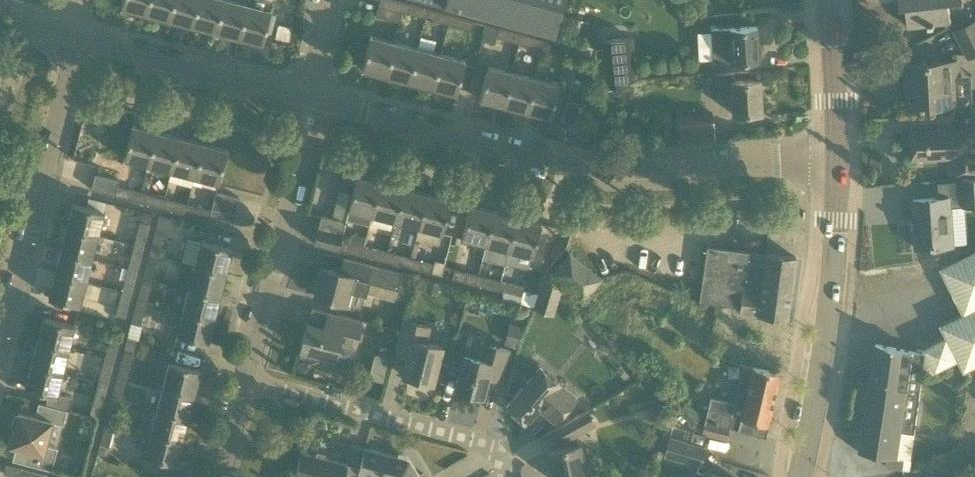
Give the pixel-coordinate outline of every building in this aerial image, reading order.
[(148,0),(123,0),(121,7),(145,13),(148,0)] [(173,0),(148,0),(145,13),(168,19),(173,0)] [(198,0),(173,0),(168,19),(191,25),(198,0)] [(222,0),(198,0),(191,25),(214,31),(222,0)] [(246,4),(231,0),(222,0),(214,31),(238,37),(246,4)] [(238,37),(262,43),(265,31),(269,14),(272,1),(269,0),(248,0),(247,4),(246,4),(238,37)] [(404,2),(396,0),(379,0),(375,15),(399,22),(402,12),(404,2)] [(444,7),(554,37),(559,18),(564,0),(446,0),(444,7)] [(901,7),(906,7),(908,27),(928,25),(951,22),(949,2),(963,0),(900,0),(901,7)] [(404,2),(402,12),(425,18),(427,8),(404,2)] [(448,24),(450,14),(427,8),(425,18),(448,24)] [(269,14),(265,31),(269,33),(274,15),(269,14)] [(448,24),(471,31),(468,42),(480,45),(481,40),(486,24),(450,14),(448,24)] [(974,54),(974,21),(956,30),(969,57),(974,54)] [(496,37),(518,43),(521,33),(486,24),(481,40),(495,43),(496,37)] [(730,61),(758,59),(756,26),(728,27),(728,28),(711,29),(713,61),(730,60),(730,61)] [(521,33),(518,43),(541,49),(544,40),(521,33)] [(385,75),(394,42),(370,36),(361,69),(385,75)] [(631,37),(602,40),(607,83),(636,80),(631,37)] [(567,46),(544,40),(541,49),(565,56),(567,46)] [(408,81),(417,48),(394,42),(385,75),(408,81)] [(432,87),(440,54),(417,48),(408,81),(432,87)] [(432,87),(456,93),(464,60),(440,54),(432,87)] [(909,107),(929,106),(955,105),(954,76),(959,75),(958,61),(926,63),(906,65),(909,107)] [(503,105),(511,72),(487,66),(479,99),(503,105)] [(526,111),(534,77),(511,72),(503,105),(526,111)] [(715,73),(715,82),(716,97),(731,96),(732,114),(761,112),(759,79),(734,81),(733,72),(715,73)] [(526,111),(550,117),(558,84),(534,77),(526,111)] [(561,118),(573,120),(576,101),(564,99),(561,118)] [(678,129),(713,127),(712,114),(677,116),(678,129)] [(147,164),(156,131),(132,125),(124,158),(147,164)] [(974,172),(974,133),(974,127),(956,128),(956,130),(942,131),(942,129),(910,131),(912,159),(944,157),(944,156),(957,155),(958,173),(974,172)] [(171,170),(179,137),(156,131),(147,164),(171,170)] [(191,186),(192,183),(202,143),(179,137),(171,170),(168,180),(191,186)] [(192,183),(201,185),(203,178),(218,182),(226,150),(202,143),(192,183)] [(117,186),(118,179),(95,173),(91,189),(114,195),(116,186),(117,186)] [(369,225),(372,215),(380,181),(356,175),(347,209),(348,209),(346,219),(369,225)] [(962,180),(964,205),(974,205),(974,179),(962,180)] [(403,187),(380,181),(372,215),(395,221),(403,187)] [(138,201),(140,192),(117,186),(116,186),(114,195),(138,201)] [(418,227),(426,193),(403,187),(395,221),(418,227)] [(239,197),(219,192),(215,191),(211,206),(234,212),(239,197)] [(161,207),(163,198),(140,192),(138,201),(161,207)] [(418,227),(415,238),(439,244),(450,199),(426,193),(418,227)] [(937,246),(953,245),(949,197),(913,200),(917,248),(937,246)] [(184,213),(186,204),(163,198),(161,207),(184,213)] [(97,235),(103,211),(72,203),(66,227),(97,235)] [(208,219),(209,216),(210,210),(186,204),(184,213),(208,219)] [(485,244),(494,210),(470,204),(461,237),(485,244)] [(211,207),(210,210),(209,216),(232,222),(234,214),(211,207)] [(508,250),(517,216),(494,210),(485,244),(508,250)] [(158,215),(149,252),(158,255),(164,232),(175,235),(179,220),(158,215)] [(508,250),(532,256),(541,222),(517,216),(508,250)] [(134,244),(143,247),(150,223),(140,221),(134,244)] [(97,235),(66,227),(60,250),(91,258),(97,235)] [(361,255),(364,245),(365,236),(351,233),(349,242),(341,240),(342,235),(317,229),(313,243),(333,248),(361,255)] [(194,264),(225,272),(231,248),(200,240),(194,264)] [(143,247),(134,244),(128,268),(137,270),(143,247)] [(364,245),(361,255),(384,261),(387,251),(364,245)] [(795,257),(706,246),(699,301),(743,307),(742,313),(787,319),(795,257)] [(60,250),(54,273),(85,281),(91,258),(60,250)] [(859,452),(887,456),(885,467),(896,468),(903,470),(905,459),(899,458),(902,431),(915,433),(923,372),(936,372),(959,360),(964,372),(974,366),(974,250),(958,259),(940,268),(963,313),(940,325),(946,336),(923,348),(926,354),(875,344),(875,345),(862,434),(859,452)] [(410,257),(387,251),(384,261),(407,267),(410,257)] [(158,255),(149,252),(143,275),(152,278),(158,255)] [(552,273),(562,281),(583,298),(600,278),(569,252),(552,273)] [(441,275),(444,265),(444,262),(434,259),(433,263),(410,257),(407,267),(431,273),(441,275)] [(413,278),(401,274),(402,272),(372,265),(363,263),(344,258),(340,272),(321,267),(314,295),(333,300),(345,303),(346,301),(349,288),(365,292),(395,300),(396,297),(408,300),(413,278)] [(194,264),(188,287),(219,295),(225,272),(194,264)] [(474,284),(477,275),(454,269),(454,267),(444,265),(441,275),(474,284)] [(137,270),(128,268),(122,291),(131,293),(137,270)] [(560,289),(543,272),(534,307),(554,312),(560,289)] [(79,305),(85,281),(54,273),(48,297),(79,305)] [(152,278),(143,275),(137,298),(146,301),(152,278)] [(498,290),(500,281),(477,275),(474,284),(498,290)] [(524,287),(500,281),(498,290),(502,291),(501,297),(520,302),(524,287)] [(219,295),(188,287),(182,310),(213,318),(219,295)] [(125,317),(131,293),(122,291),(115,314),(125,317)] [(146,301),(137,298),(127,336),(136,338),(146,301)] [(207,342),(213,318),(182,310),(176,334),(207,342)] [(307,322),(299,349),(301,350),(300,355),(315,359),(316,354),(334,358),(337,344),(354,348),(357,336),(361,320),(354,318),(335,313),(327,311),(322,326),(307,322)] [(37,340),(68,349),(74,325),(43,317),(37,340)] [(396,342),(394,352),(408,356),(402,375),(417,379),(416,382),(427,385),(427,382),(432,383),(437,364),(441,346),(423,341),(427,326),(402,319),(399,331),(396,342)] [(469,333),(460,370),(455,389),(482,396),(487,377),(500,380),(508,349),(483,342),(484,338),(469,333)] [(114,360),(120,337),(110,334),(104,358),(114,360)] [(117,373),(127,376),(133,353),(136,338),(127,336),(117,373)] [(68,349),(37,340),(31,364),(62,372),(68,349)] [(374,354),(368,378),(382,381),(388,358),(374,354)] [(114,360),(104,358),(98,381),(108,384),(114,360)] [(194,393),(200,369),(169,361),(163,385),(194,393)] [(31,364),(25,387),(48,394),(45,403),(65,408),(70,410),(73,397),(57,392),(62,372),(31,364)] [(710,397),(702,434),(706,435),(706,434),(726,439),(728,427),(738,429),(738,430),(765,437),(780,373),(743,365),(734,403),(710,397)] [(555,422),(575,398),(539,367),(506,406),(526,423),(539,408),(555,422)] [(111,397),(121,399),(127,376),(117,373),(111,397)] [(98,381),(89,416),(99,418),(108,384),(98,381)] [(194,393),(163,385),(157,408),(188,416),(194,393)] [(121,399),(111,397),(105,420),(115,422),(121,399)] [(66,410),(38,402),(34,416),(18,412),(18,414),(14,416),(11,426),(14,430),(10,444),(22,448),(19,461),(51,470),(57,448),(46,445),(53,422),(62,424),(66,410)] [(640,427),(662,420),(660,414),(668,411),(666,403),(657,406),(656,403),(635,410),(640,427)] [(138,429),(151,432),(182,440),(188,416),(157,408),(144,405),(138,429)] [(584,475),(575,433),(594,423),(586,410),(555,428),(562,441),(566,439),(567,446),(547,450),(553,476),(575,476),(584,475)] [(115,422),(105,420),(99,443),(108,446),(115,422)] [(151,432),(138,429),(135,439),(148,443),(145,456),(175,464),(182,440),(151,432)] [(702,434),(701,434),(693,431),(689,444),(669,438),(664,455),(698,465),(703,448),(706,435),(702,434)] [(359,466),(356,476),(420,476),(406,454),(398,452),(397,455),(364,447),(359,466)] [(359,466),(300,451),(294,476),(356,476),(359,466)] [(29,470),(5,464),(3,473),(17,476),(27,476),(29,470)]
